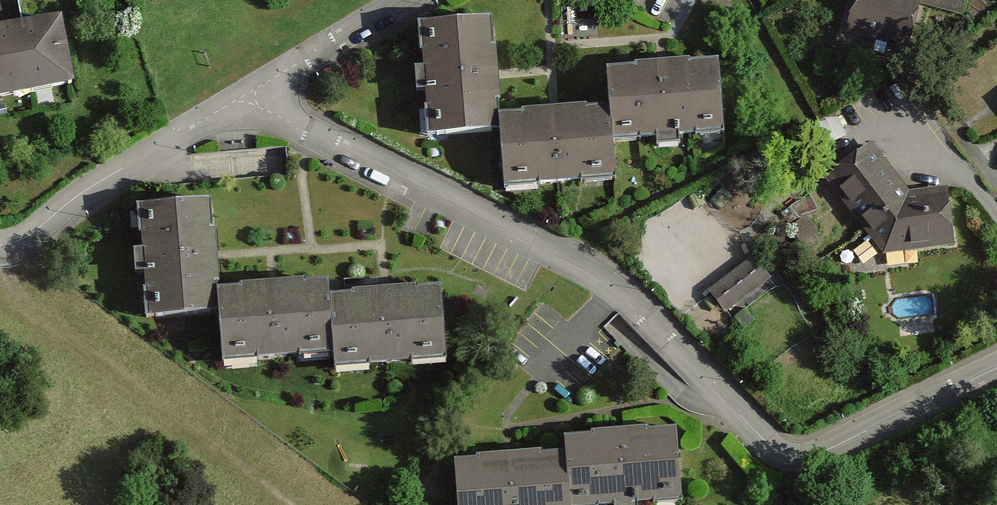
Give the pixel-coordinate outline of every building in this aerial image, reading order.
[(849,36),(912,50),(923,0),(857,0),(849,36)] [(929,10),(965,18),(969,0),(931,0),(929,10)] [(58,20),(0,30),(0,99),(69,87),(58,20)] [(496,112),(492,27),(425,30),(430,138),(497,134),(496,112)] [(723,131),(719,57),(606,62),(608,107),(610,137),(723,131)] [(608,107),(496,112),(497,134),(499,184),(612,179),(610,137),(608,107)] [(957,249),(947,186),(910,191),(870,140),(826,177),(881,253),(957,249)] [(144,319),(219,315),(218,283),(213,197),(138,201),(144,319)] [(753,254),(709,290),(728,313),(772,277),(753,254)] [(221,358),(335,352),(331,290),(331,277),(218,283),(219,315),(221,358)] [(444,358),(440,284),(331,290),(335,352),(335,364),(444,358)] [(678,429),(565,433),(566,450),(568,504),(635,504),(635,501),(681,500),(678,429)] [(566,450),(455,454),(457,504),(568,504),(566,450)]
